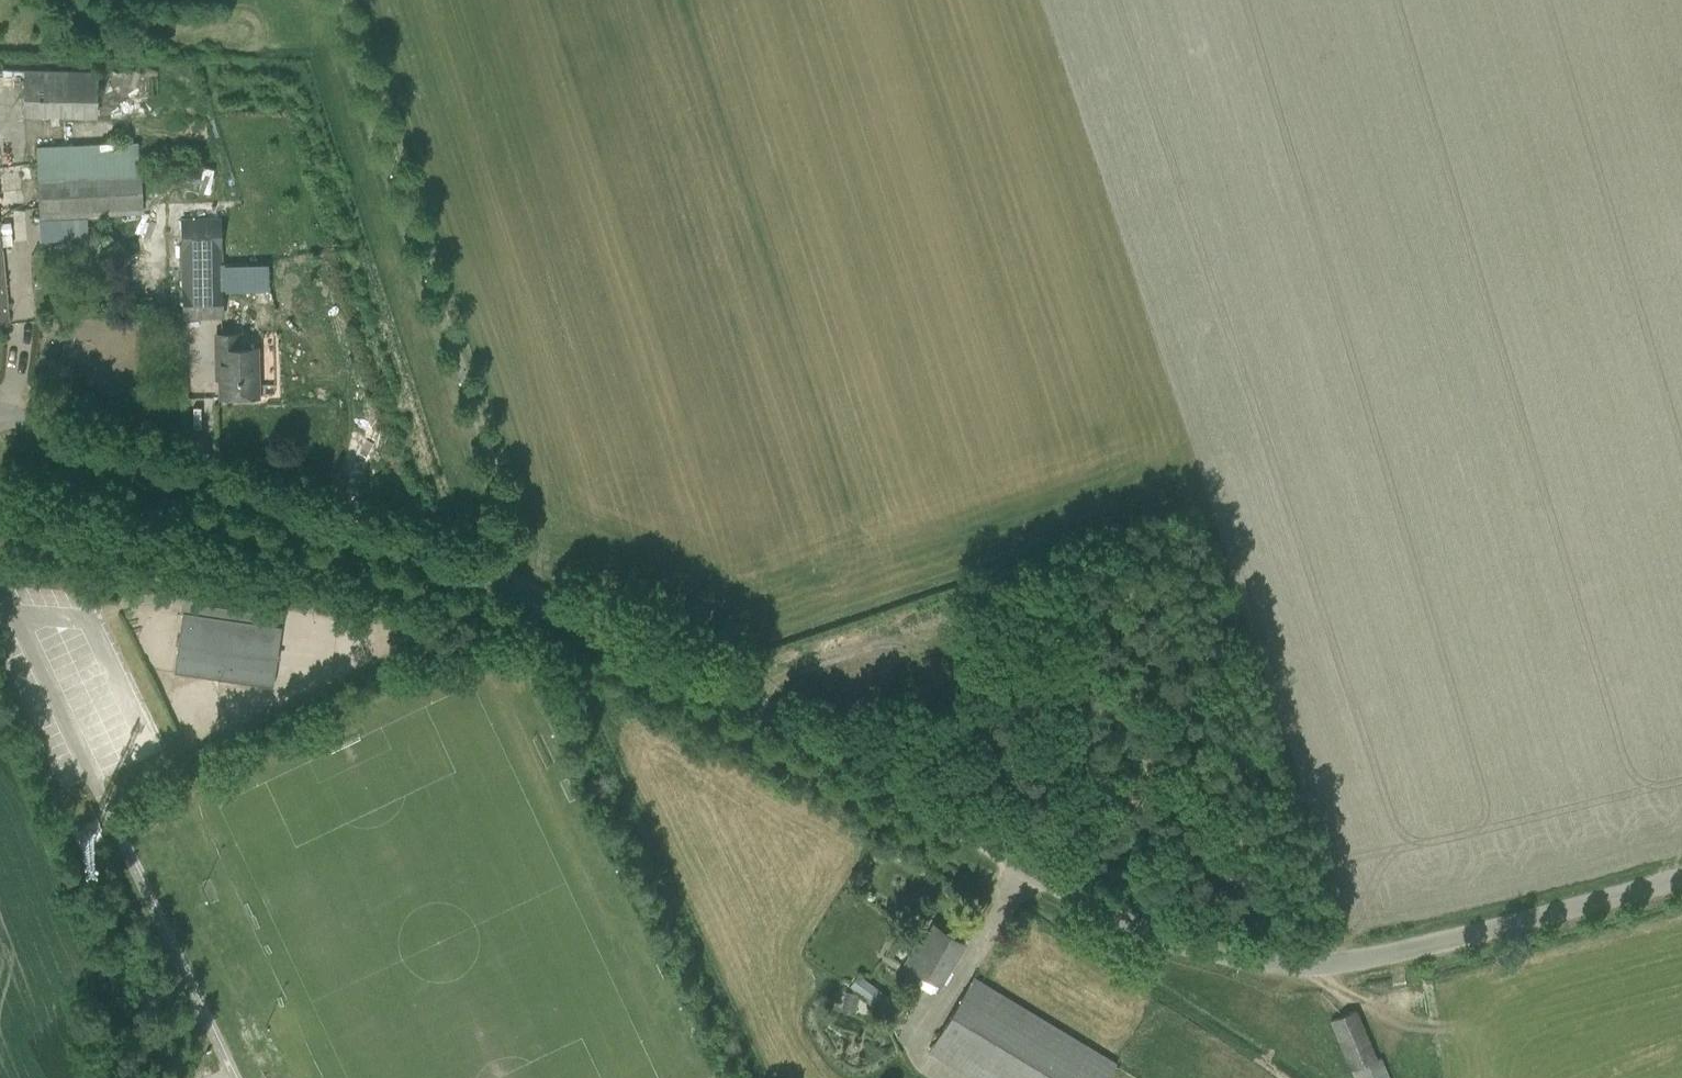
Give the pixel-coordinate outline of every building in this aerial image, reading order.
[(23,117),(94,119),(95,74),(24,72),(23,117)] [(35,147),(38,219),(143,214),(141,178),(139,178),(137,142),(35,147)] [(221,316),(220,264),(219,219),(181,220),(182,268),(184,317),(221,316)] [(221,349),(215,349),(216,369),(219,369),(219,397),(238,397),(238,400),(253,400),(253,396),(258,396),(257,355),(257,344),(238,344),(237,334),(220,334),(221,349)] [(276,626),(277,615),(189,602),(187,613),(182,612),(173,672),(272,687),(281,626),(276,626)] [(905,962),(922,973),(915,984),(929,992),(934,991),(939,983),(952,962),(963,943),(933,925),(918,950),(914,948),(905,962)] [(849,985),(891,1017),(899,1006),(857,974),(849,985)] [(974,1077),(1107,1077),(1115,1064),(973,979),(929,1051),(974,1077)] [(1355,1077),(1389,1077),(1380,1057),(1376,1059),(1355,1010),(1330,1021),(1355,1077)]
